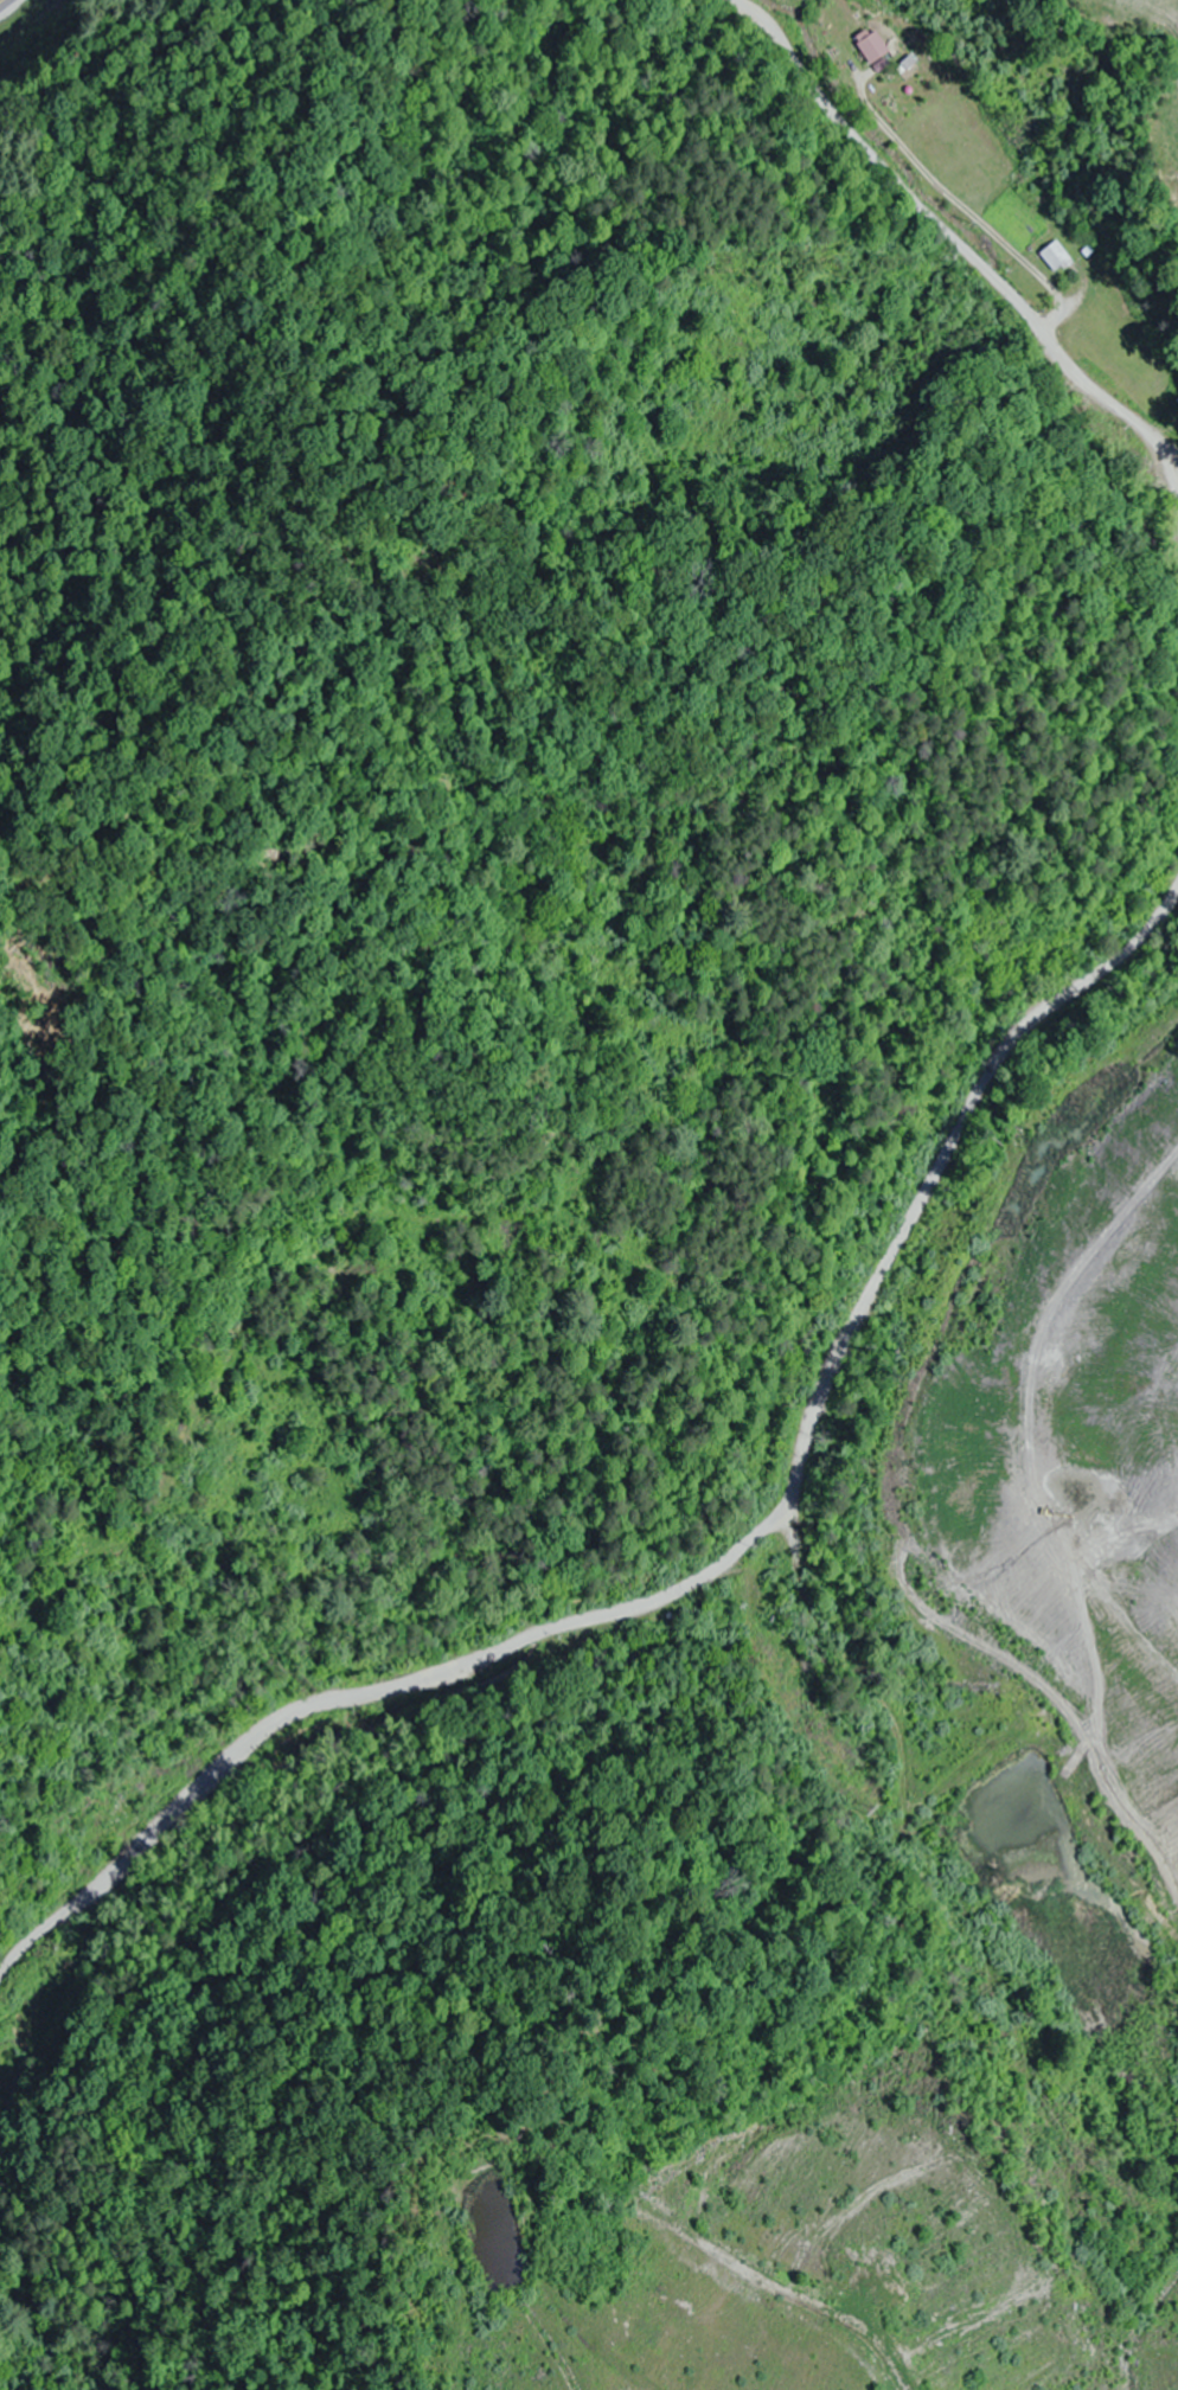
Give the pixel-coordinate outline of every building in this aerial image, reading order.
[(856,38),(872,65),(891,53),(875,27),(856,38)] [(1055,274),(1073,264),(1060,241),(1042,251),(1055,274)] [(1154,1715),(1136,1702),(1129,1712),(1148,1725),(1154,1715)]
